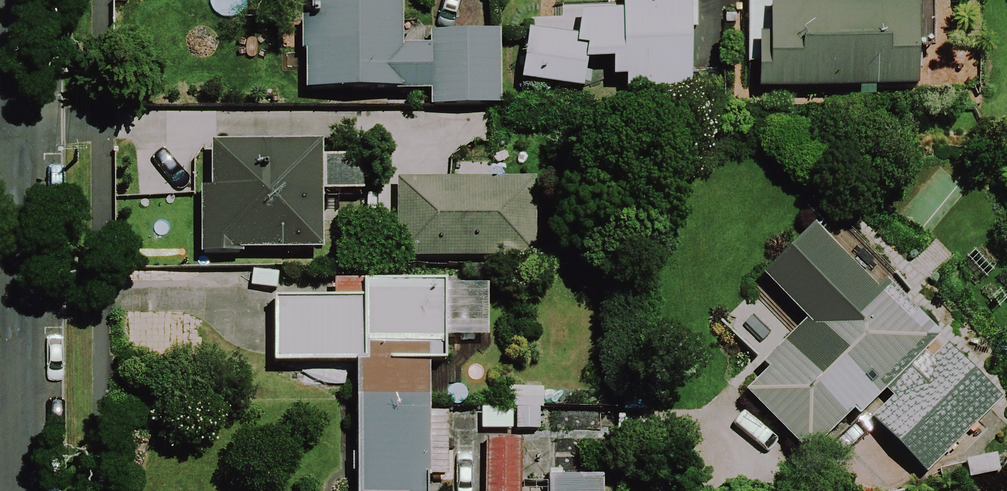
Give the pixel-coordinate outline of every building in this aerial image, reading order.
[(309,13),(298,13),(298,48),(304,48),(304,87),(428,86),(428,105),(498,104),(497,26),(428,27),(428,42),(399,42),(399,0),(309,0),(309,13)] [(563,32),(527,26),(519,75),(580,84),(585,56),(609,56),(610,72),(623,72),(623,85),(686,84),(685,0),(618,0),(618,6),(563,7),(563,32)] [(755,86),(913,84),(912,0),(767,0),(767,31),(754,31),(755,86)] [(209,137),(210,187),(198,187),(198,251),(243,251),(243,246),(319,246),(318,137),(209,137)] [(395,176),(395,256),(534,255),(534,176),(395,176)] [(875,287),(812,221),(760,270),(803,316),(758,359),(765,367),(742,390),(803,453),(851,407),(856,412),(882,388),(889,395),(869,414),(923,470),(1000,397),(945,341),(930,356),(923,349),(937,335),(884,279),(875,287)] [(272,294),(272,357),(353,357),(353,490),(426,490),(426,473),(444,473),(444,411),(427,411),(427,357),(442,357),(442,333),(485,333),(486,278),(361,278),(361,294),(272,294)] [(520,437),(484,436),(483,490),(519,490),(520,437)] [(547,473),(546,490),(603,490),(603,474),(547,473)]
